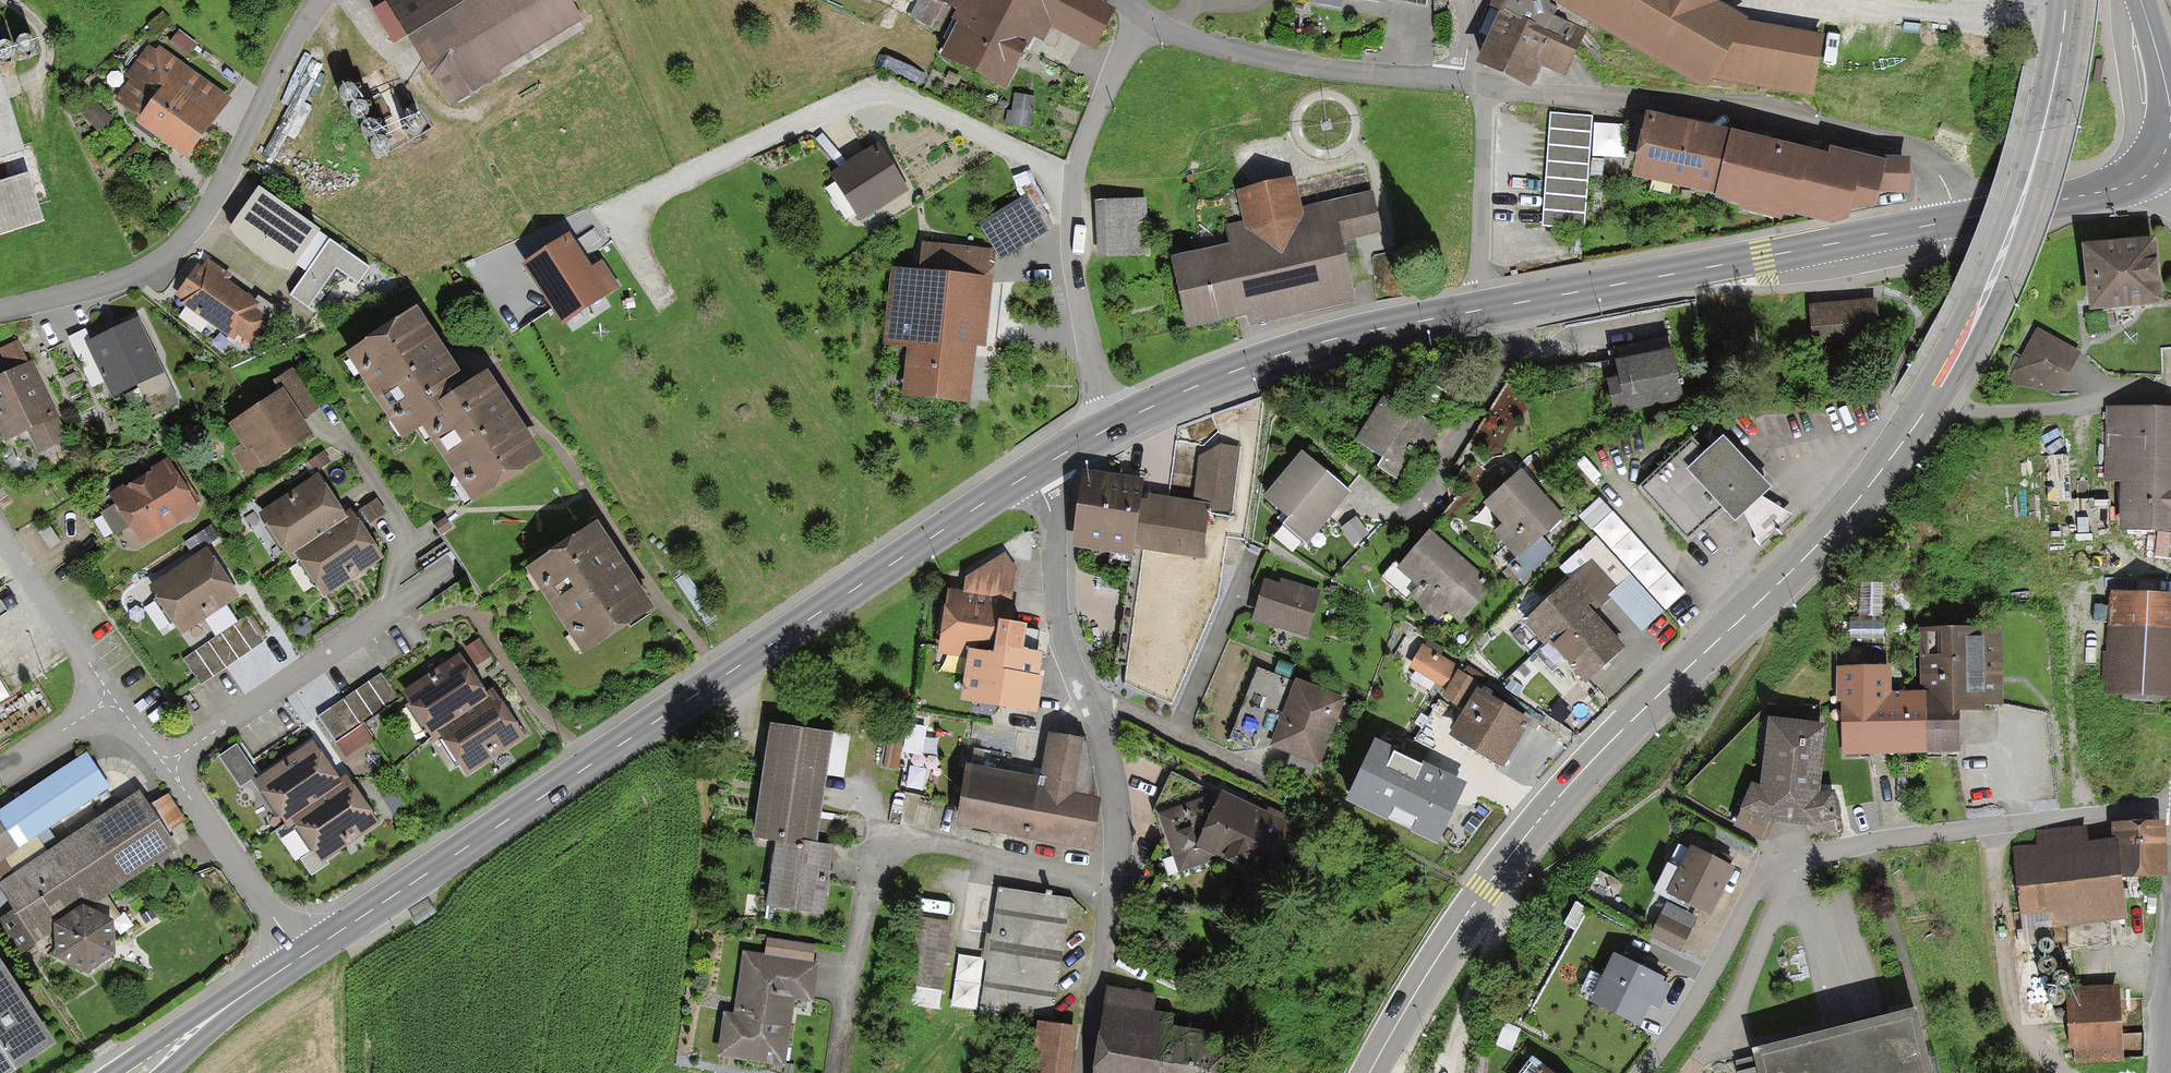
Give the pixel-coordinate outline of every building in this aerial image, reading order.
[(565,0),(393,0),(387,3),(445,102),(579,23),(565,0)] [(1006,93),(1033,40),(1044,46),(1052,30),(1094,52),(1115,11),(1094,0),(921,0),(913,17),(952,37),(940,60),(1006,93)] [(1343,10),(1345,1),(1383,8),(1385,0),(1316,0),(1315,5),(1343,10)] [(1489,7),(1500,13),(1475,61),(1532,87),(1542,66),(1566,77),(1587,28),(1553,14),(1559,7),(1550,2),(1549,0),(1492,0),(1489,7)] [(1706,89),(1712,79),(1812,96),(1823,33),(1749,19),(1720,0),(1558,0),(1706,89)] [(167,44),(189,63),(201,50),(178,31),(167,44)] [(140,121),(138,125),(187,160),(232,100),(159,47),(155,52),(147,45),(108,99),(140,121)] [(308,106),(316,78),(299,73),(290,100),(308,106)] [(24,151),(0,76),(0,158),(24,151)] [(1032,127),(1035,98),(1015,95),(1011,126),(1032,127)] [(308,145),(297,115),(290,118),(288,112),(266,119),(282,166),(305,158),(301,147),(308,145)] [(1585,232),(1594,116),(1552,113),(1543,229),(1585,232)] [(1829,158),(1647,118),(1632,183),(1715,199),(1714,204),(1741,210),(1738,216),(1781,225),(1782,220),(1794,223),(1795,220),(1830,229),(1849,222),(1852,214),(1875,211),(1881,196),(1908,196),(1908,160),(1886,160),(1885,164),(1830,152),(1829,158)] [(861,224),(909,194),(880,147),(832,177),(861,224)] [(44,223),(29,176),(0,185),(0,237),(44,223)] [(1251,329),(1355,303),(1341,243),(1382,233),(1372,191),(1301,208),(1294,182),(1237,195),(1244,223),(1227,227),(1232,247),(1169,262),(1186,331),(1248,316),(1251,329)] [(259,189),(232,229),(249,251),(263,261),(288,272),(317,229),(259,189)] [(1024,197),(979,225),(1001,260),(1046,232),(1024,197)] [(1095,259),(1149,256),(1146,198),(1092,201),(1095,259)] [(561,313),(599,288),(568,241),(530,266),(561,313)] [(328,242),(291,295),(310,308),(337,270),(358,284),(370,270),(328,242)] [(900,401),(969,407),(974,348),(985,349),(994,254),(906,246),(904,271),(889,269),(882,349),(904,352),(900,401)] [(2087,312),(2161,307),(2156,246),(2082,251),(2087,312)] [(198,263),(175,295),(185,303),(183,306),(234,342),(239,335),(250,343),(267,320),(253,310),(258,304),(228,283),(233,277),(209,260),(204,267),(198,263)] [(1865,303),(1810,309),(1813,341),(1869,335),(1865,303)] [(471,506),(540,459),(486,379),(468,391),(417,314),(347,361),(401,441),(419,429),(471,506)] [(102,378),(112,400),(137,388),(149,415),(177,402),(138,320),(90,342),(85,330),(68,337),(90,384),(102,378)] [(2061,392),(2079,353),(2039,330),(2010,383),(2061,392)] [(1605,384),(1610,413),(1679,400),(1670,355),(1610,367),(1613,382),(1605,384)] [(22,424),(35,450),(58,438),(48,419),(43,421),(15,369),(0,377),(0,436),(22,424)] [(255,467),(305,434),(296,421),(312,411),(288,374),(271,385),(275,392),(226,424),(255,467)] [(1436,426),(1453,399),(1427,382),(1410,409),(1436,426)] [(1385,395),(1354,445),(1382,462),(1377,471),(1405,488),(1441,430),(1385,395)] [(1176,429),(1166,495),(1080,484),(1072,544),(1130,551),(1118,682),(1172,702),(1219,599),(1225,536),(1244,540),(1254,474),(1262,398),(1176,429)] [(2120,533),(2170,534),(2170,414),(2106,413),(2105,486),(2120,486),(2120,533)] [(1723,521),(1760,488),(1713,436),(1695,452),(1687,444),(1637,489),(1682,539),(1714,511),(1723,521)] [(1302,453),(1266,499),(1292,520),(1286,528),(1309,546),(1351,493),(1302,453)] [(318,454),(306,462),(318,480),(330,472),(318,454)] [(135,538),(193,504),(167,461),(108,496),(112,504),(94,514),(106,534),(125,523),(135,538)] [(1566,520),(1521,471),(1484,506),(1504,529),(1495,537),(1515,558),(1504,568),(1519,585),(1556,552),(1545,539),(1566,520)] [(308,479),(253,516),(281,557),(336,520),(308,479)] [(379,512),(371,500),(353,512),(361,524),(379,512)] [(2107,529),(2106,502),(2081,503),(2082,530),(2107,529)] [(317,598),(376,558),(346,514),(287,554),(317,598)] [(1357,517),(1340,530),(1353,547),(1370,535),(1357,517)] [(592,661),(658,617),(598,531),(533,574),(592,661)] [(1476,570),(1432,532),(1400,568),(1397,565),(1382,580),(1428,623),(1433,617),(1439,622),(1448,613),(1460,623),(1487,595),(1476,570)] [(170,634),(228,595),(198,551),(140,590),(170,634)] [(1524,621),(1585,684),(1624,647),(1594,616),(1617,594),(1586,561),(1524,621)] [(1250,622),(1307,640),(1322,592),(1282,580),(1280,586),(1263,581),(1250,622)] [(2170,700),(2170,599),(2109,594),(2101,695),(2170,700)] [(933,649),(987,655),(993,603),(940,597),(933,649)] [(265,642),(246,614),(186,654),(205,682),(265,642)] [(1921,695),(1928,695),(1928,755),(1956,754),(1956,717),(1987,717),(1987,709),(2000,709),(1999,632),(1921,633),(1921,695)] [(479,640),(464,650),(476,667),(491,657),(479,640)] [(1498,764),(1522,719),(1471,692),(1475,685),(1446,670),(1448,666),(1415,649),(1406,667),(1440,685),(1435,694),(1459,707),(1444,735),(1498,764)] [(1032,717),(1037,660),(987,655),(982,713),(1032,717)] [(489,697),(462,657),(404,694),(434,742),(440,739),(438,734),(491,701),(489,697)] [(1272,747),(1322,766),(1347,702),(1258,670),(1231,741),(1255,752),(1272,747)] [(1841,755),(1928,755),(1928,695),(1921,695),(1890,696),(1889,670),(1837,671),(1837,701),(1840,702),(1841,755)] [(11,696),(0,673),(0,702),(11,696)] [(373,739),(363,725),(397,701),(379,675),(318,717),(346,758),(373,739)] [(465,775),(523,737),(495,694),(489,697),(491,701),(438,734),(440,739),(465,775)] [(1826,731),(1769,723),(1762,791),(1753,787),(1736,828),(1766,841),(1774,824),(1816,829),(1816,826),(1835,822),(1833,794),(1818,797),(1826,731)] [(764,903),(816,910),(824,851),(802,848),(817,738),(762,731),(748,834),(773,838),(764,903)] [(880,765),(893,767),(897,737),(885,735),(880,765)] [(947,822),(1087,845),(1096,791),(1087,747),(1043,740),(1036,781),(956,768),(947,822)] [(1465,782),(1375,741),(1348,799),(1437,840),(1465,782)] [(316,744),(253,784),(286,833),(295,826),(292,821),(344,787),(340,782),(316,744)] [(237,746),(218,759),(238,788),(258,775),(237,746)] [(140,791),(17,873),(7,859),(109,790),(88,755),(0,812),(0,930),(20,960),(53,937),(58,966),(85,978),(114,959),(113,925),(89,912),(179,854),(140,791)] [(1294,823),(1267,812),(1266,816),(1216,794),(1172,774),(1154,813),(1177,875),(1216,861),(1273,884),(1294,833),(1291,831),(1294,823)] [(320,865),(380,826),(348,777),(340,782),(344,787),(292,821),(295,826),(320,865)] [(2035,847),(2014,850),(2020,917),(2053,913),(2053,930),(2126,919),(2123,881),(2166,878),(2165,826),(2113,826),(2113,844),(2090,845),(2090,826),(2035,830),(2035,847)] [(1710,919),(1733,870),(1695,852),(1685,875),(1672,869),(1659,896),(1710,919)] [(1065,898),(990,889),(983,949),(1058,958),(1065,898)] [(1681,953),(1697,918),(1667,905),(1652,940),(1681,953)] [(903,986),(935,991),(946,922),(914,917),(903,986)] [(763,959),(738,956),(730,1018),(720,1017),(715,1051),(777,1058),(785,995),(802,998),(808,948),(765,942),(763,959)] [(1614,957),(1591,1006),(1639,1029),(1650,1005),(1660,1010),(1670,988),(1660,984),(1662,979),(1614,957)] [(43,1043),(0,978),(0,1071),(43,1043)] [(2067,1054),(2115,1052),(2111,994),(2064,997),(2067,1054)] [(1212,1032),(1146,1025),(1149,1000),(1115,996),(1106,1072),(1208,1072),(1212,1032)] [(1912,1011),(1745,1054),(1750,1072),(1746,1072),(1929,1072),(1912,1011)] [(1066,1030),(1033,1026),(1028,1072),(1061,1072),(1066,1030)] [(1533,1059),(1523,1072),(1552,1072),(1533,1059)]
